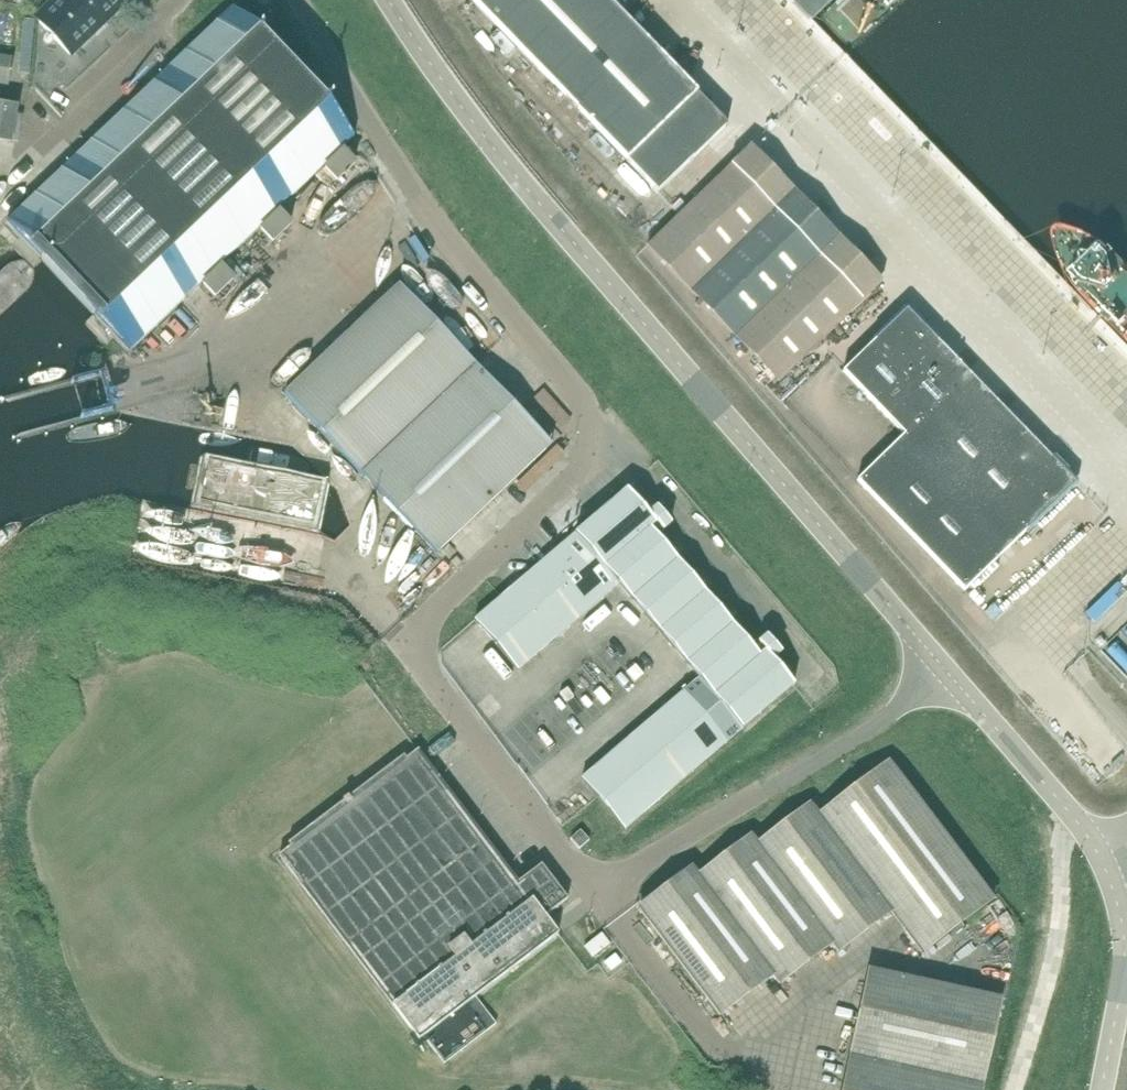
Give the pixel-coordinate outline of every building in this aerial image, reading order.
[(128,0),(57,0),(53,3),(54,5),(38,20),(70,56),(83,43),(84,44),(116,14),(115,13),(128,0)] [(272,0),(256,0),(263,8),(272,0)] [(727,127),(604,0),(469,0),(657,194),(727,127)] [(354,137),(267,45),(232,9),(7,223),(29,247),(129,351),(354,137)] [(0,57),(0,84),(8,85),(12,60),(0,57)] [(11,113),(0,111),(0,137),(7,138),(11,113)] [(748,149),(648,246),(691,291),(792,194),(748,149)] [(336,182),(354,165),(343,153),(325,170),(336,182)] [(792,194),(691,291),(735,336),(836,239),(792,194)] [(272,243),(290,226),(279,214),(261,231),(272,243)] [(880,284),(836,239),(735,336),(779,382),(880,284)] [(215,298),(233,281),(221,269),(203,286),(215,298)] [(360,474),(474,366),(399,287),(285,395),(360,474)] [(906,311),(842,373),(904,436),(968,375),(906,311)] [(551,446),(474,366),(360,474),(436,554),(551,446)] [(904,436),(857,482),(964,592),(1075,485),(968,375),(904,436)] [(648,516),(627,491),(575,536),(597,562),(617,586),(699,680),(741,730),(793,686),(772,661),(781,654),(767,637),(758,645),(662,532),(671,525),(657,509),(648,516)] [(541,565),(563,590),(597,562),(575,536),(541,565)] [(584,615),(617,586),(597,562),(563,590),(584,615)] [(508,593),(530,618),(563,590),(541,565),(508,593)] [(563,590),(530,618),(551,643),(584,615),(563,590)] [(508,593),(475,621),(497,647),(530,618),(508,593)] [(993,601),(984,608),(999,626),(1008,618),(993,601)] [(551,643),(530,618),(497,647),(517,671),(551,643)] [(741,730),(699,680),(665,709),(708,759),(741,730)] [(609,682),(600,693),(615,707),(625,696),(609,682)] [(658,801),(708,759),(665,709),(615,751),(658,801)] [(518,883),(420,754),(417,751),(279,856),(419,1040),(557,935),(544,918),(568,900),(541,865),(518,883)] [(615,751),(582,780),(624,830),(658,801),(615,751)] [(922,954),(993,899),(889,763),(819,816),(819,817),(891,912),(891,913),(893,912),(905,928),(903,929),(922,954)] [(819,817),(819,816),(811,805),(758,845),(757,846),(832,944),(831,944),(838,953),(891,913),(891,912),(819,817)] [(757,846),(758,845),(752,837),(699,877),(773,975),(773,976),(779,984),(831,944),(832,944),(757,846)] [(699,877),(693,868),(639,909),(720,1016),(773,976),(773,975),(699,877)] [(981,1085),(1000,999),(869,970),(850,1057),(981,1085)] [(981,1085),(850,1057),(843,1089),(980,1089),(981,1085)]
